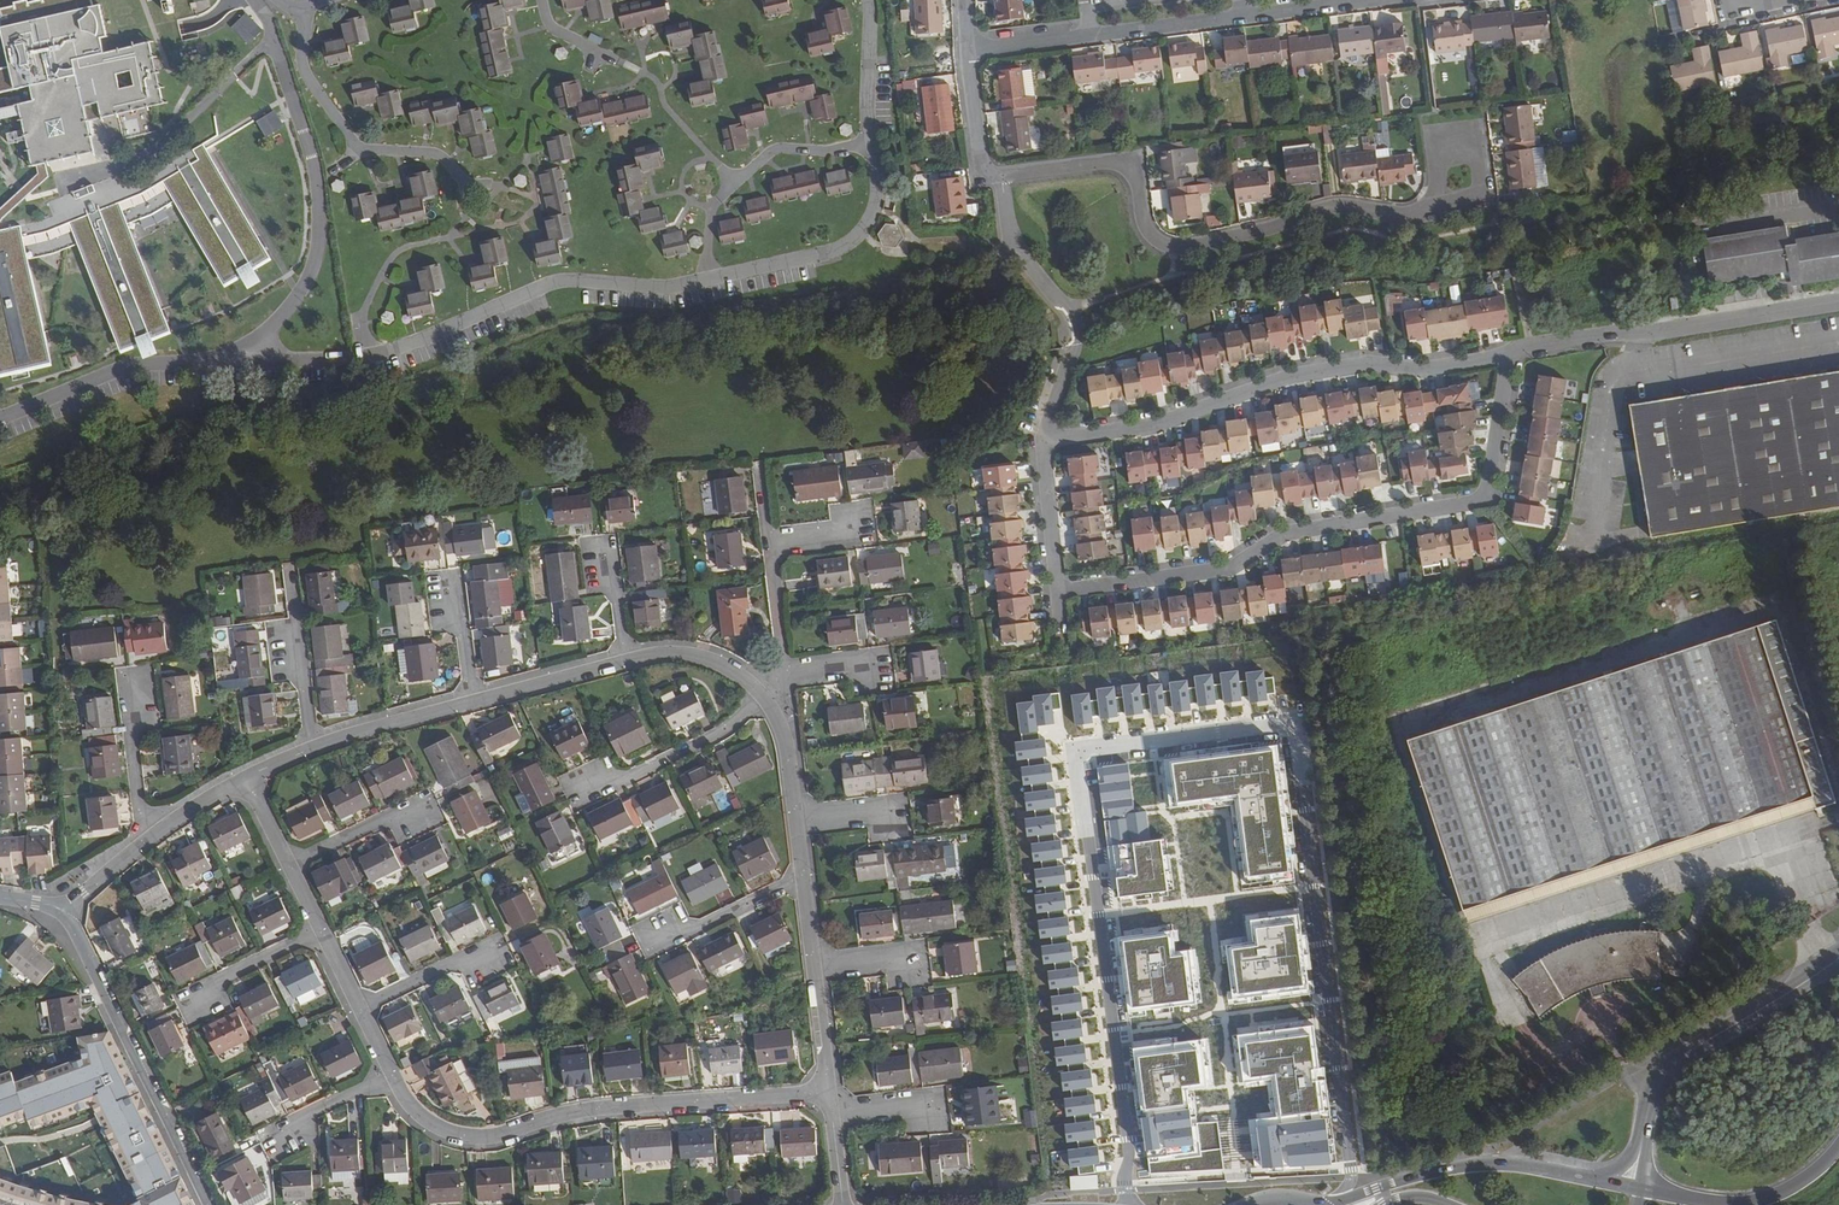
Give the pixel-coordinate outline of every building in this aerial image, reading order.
[(19,106),(21,115),(33,167),(37,166),(46,164),(95,152),(84,107),(99,104),(102,118),(165,104),(150,43),(104,53),(101,39),(107,38),(100,6),(93,7),(92,0),(43,0),(28,3),(27,1),(14,4),(14,7),(0,10),(0,110),(19,106)] [(414,8),(392,14),(396,33),(418,28),(414,12),(434,7),(433,0),(412,0),(414,8)] [(524,0),(501,0),(501,4),(481,9),(486,31),(481,32),(492,78),(513,72),(502,28),(506,26),(503,10),(525,4),(524,0)] [(567,10),(589,5),(593,21),(613,17),(608,0),(565,0),(567,10)] [(663,0),(662,0),(619,10),(624,30),(668,20),(663,0)] [(768,15),(789,10),(787,0),(764,0),(768,15)] [(917,35),(943,34),(941,0),(916,0),(917,35)] [(1025,19),(1022,0),(997,0),(999,22),(1025,19)] [(1685,31),(1708,26),(1705,12),(1703,3),(1706,3),(1705,0),(1681,0),(1667,2),(1673,30),(1684,28),(1685,31)] [(174,13),(171,1),(165,2),(168,14),(174,13)] [(826,15),(830,31),(808,36),(812,56),(835,51),(831,35),(852,31),(846,10),(826,15)] [(246,12),(231,27),(247,44),(263,29),(246,12)] [(1471,18),(1472,23),(1474,43),(1503,39),(1503,32),(1514,31),(1512,14),(1512,13),(1471,18)] [(1523,13),(1512,14),(1514,31),(1516,42),(1550,38),(1547,13),(1523,15),(1523,13)] [(342,24),(346,41),(325,45),(329,65),(351,60),(347,45),(368,40),(363,18),(342,24)] [(1825,19),(1811,22),(1819,60),(1834,57),(1832,45),(1838,44),(1838,19),(1825,21),(1825,19)] [(1465,51),(1465,47),(1474,46),(1474,43),(1472,23),(1462,24),(1462,21),(1451,22),(1451,25),(1444,26),(1433,27),(1436,54),(1465,51)] [(1406,52),(1402,24),(1390,25),(1390,28),(1372,30),(1375,53),(1376,61),(1378,74),(1381,74),(1386,73),(1384,59),(1385,58),(1385,55),(1406,52)] [(692,39),(690,25),(668,29),(672,48),(696,44),(699,60),(701,59),(707,82),(690,87),(694,107),(715,102),(711,81),(725,78),(720,55),(719,55),(715,35),(692,39)] [(1780,30),(1779,28),(1766,31),(1774,69),(1789,66),(1787,55),(1808,51),(1802,26),(1780,30)] [(1337,31),(1341,57),(1375,53),(1372,30),(1372,27),(1337,31)] [(1740,35),(1743,48),(1720,53),(1724,77),(1764,69),(1756,32),(1740,35)] [(591,33),(588,40),(601,46),(604,40),(591,33)] [(1227,68),(1227,66),(1249,63),(1246,43),(1246,36),(1224,39),(1225,50),(1213,51),(1216,69),(1227,68)] [(1289,37),(1289,41),(1292,60),(1292,67),(1334,62),(1331,36),(1298,39),(1298,36),(1289,37)] [(1263,41),(1246,43),(1249,63),(1250,68),(1283,64),(1282,60),(1292,60),(1289,41),(1281,42),(1263,44),(1263,41)] [(1198,65),(1199,76),(1207,76),(1204,49),(1196,50),(1195,43),(1170,46),(1172,68),(1198,65)] [(1693,49),(1695,62),(1670,67),(1676,92),(1716,84),(1708,46),(1693,49)] [(1132,56),(1117,59),(1120,78),(1120,80),(1136,78),(1135,73),(1162,70),(1159,47),(1132,51),(1132,56)] [(565,49),(558,50),(556,56),(559,61),(567,60),(569,53),(565,49)] [(1808,62),(1805,51),(1787,55),(1789,66),(1808,62)] [(1088,57),(1073,58),(1076,84),(1106,80),(1104,60),(1103,55),(1088,57)] [(1117,59),(1107,60),(1109,80),(1120,78),(1117,59)] [(1000,71),(1001,82),(1003,100),(1005,111),(1019,109),(1038,107),(1036,97),(1035,97),(1031,69),(1021,70),(1021,69),(1000,71)] [(1378,74),(1383,116),(1386,115),(1381,74),(1378,74)] [(816,99),(811,79),(768,88),(772,108),(811,100),(816,121),(836,117),(831,96),(816,99)] [(378,97),(374,82),(353,87),(357,106),(378,102),(382,118),(403,114),(399,93),(378,97)] [(600,106),(599,101),(584,104),(578,83),(559,87),(563,109),(577,106),(582,125),(605,120),(606,125),(651,116),(646,96),(600,106)] [(905,85),(899,86),(902,110),(909,109),(905,85)] [(954,131),(948,85),(923,88),(929,134),(954,131)] [(432,106),(431,101),(410,106),(414,126),(436,122),(436,125),(460,120),(464,136),(471,135),(475,158),(495,154),(490,131),(484,133),(479,112),(459,116),(455,101),(432,106)] [(1534,141),(1529,105),(1504,108),(1508,134),(1505,135),(1506,145),(1534,141)] [(19,106),(0,110),(0,120),(21,115),(19,106)] [(742,110),(744,125),(724,130),(729,151),(749,146),(746,130),(767,125),(763,106),(742,110)] [(274,109),(256,121),(265,137),(284,125),(274,109)] [(1002,119),(1006,119),(1008,137),(1011,153),(1032,150),(1028,117),(1020,118),(1019,109),(1005,111),(1001,111),(1002,119)] [(1341,143),(1338,121),(1322,124),(1325,145),(1341,143)] [(1387,121),(1379,122),(1380,131),(1388,129),(1387,121)] [(852,126),(846,124),(840,128),(842,135),(848,137),(853,132),(852,126)] [(1242,134),(1228,136),(1230,152),(1244,150),(1242,134)] [(573,158),(568,136),(548,141),(553,162),(573,158)] [(48,346),(28,256),(54,250),(78,240),(123,339),(171,318),(126,218),(149,207),(172,193),(220,271),(265,243),(201,140),(135,181),(126,185),(121,171),(48,204),(54,218),(44,222),(0,231),(0,356),(48,346)] [(1284,147),(1288,182),(1310,179),(1322,178),(1319,152),(1316,152),(1315,143),(1284,147)] [(619,193),(624,216),(641,211),(643,211),(639,189),(643,188),(640,171),(662,166),(657,146),(636,151),(639,166),(618,171),(623,193),(619,193)] [(1183,151),(1185,167),(1198,166),(1196,149),(1183,151)] [(1388,149),(1375,150),(1376,153),(1376,159),(1391,157),(1390,151),(1388,149)] [(1511,191),(1537,188),(1531,149),(1506,153),(1511,191)] [(1164,181),(1167,181),(1168,189),(1190,187),(1193,186),(1193,183),(1192,178),(1186,178),(1185,167),(1183,151),(1161,153),(1164,181)] [(1341,157),(1344,181),(1378,177),(1376,159),(1376,153),(1341,157)] [(1391,157),(1376,159),(1378,177),(1379,184),(1406,181),(1406,175),(1414,174),(1411,155),(1391,157)] [(46,164),(37,166),(39,174),(0,207),(0,218),(49,177),(46,164)] [(1228,178),(1193,183),(1193,186),(1209,184),(1234,181),(1233,176),(1232,165),(1226,166),(1228,178)] [(569,211),(559,169),(541,173),(550,216),(546,216),(552,241),(536,245),(540,267),(561,262),(556,241),(572,237),(566,212),(569,211)] [(852,191),(847,171),(826,175),(830,196),(852,191)] [(817,172),(795,177),(795,175),(772,181),(777,201),(799,195),(799,197),(822,192),(817,172)] [(1233,176),(1234,181),(1234,188),(1236,204),(1247,203),(1247,200),(1261,199),(1270,198),(1267,172),(1238,176),(1233,176)] [(528,175),(521,173),(516,178),(518,185),(525,187),(530,182),(528,175)] [(378,209),(373,194),(353,199),(358,219),(379,214),(383,230),(425,219),(420,199),(435,195),(431,175),(411,179),(416,201),(378,209)] [(935,181),(939,220),(965,217),(960,179),(935,181)] [(344,182),(337,180),(332,184),(333,191),(340,194),(345,189),(344,182)] [(1234,188),(1234,181),(1209,184),(1210,191),(1234,188)] [(1169,199),(1173,199),(1174,210),(1175,223),(1202,219),(1199,198),(1210,196),(1210,191),(1209,184),(1193,186),(1190,187),(1168,189),(1169,199)] [(1330,185),(1323,186),(1324,198),(1328,197),(1331,196),(1330,185)] [(772,218),(767,198),(746,202),(750,222),(772,218)] [(666,229),(661,209),(644,213),(642,213),(640,214),(645,234),(666,229)] [(1207,227),(1220,224),(1217,214),(1205,217),(1207,227)] [(745,238),(740,219),(719,224),(724,244),(745,238)] [(889,225),(886,225),(879,234),(880,237),(883,236),(889,228),(889,225)] [(889,225),(889,228),(883,236),(880,237),(883,244),(884,243),(896,243),(898,246),(903,240),(899,237),(896,228),(896,225),(889,225)] [(896,225),(896,228),(899,237),(903,240),(904,238),(899,226),(896,225)] [(1784,228),(1704,240),(1711,285),(1782,274),(1781,270),(1715,280),(1710,244),(1785,233),(1784,228)] [(688,253),(684,233),(663,237),(666,257),(688,253)] [(1710,244),(1715,280),(1781,270),(1782,274),(1782,278),(1785,280),(1793,279),(1794,281),(1838,274),(1838,238),(1787,246),(1786,241),(1785,233),(1710,244)] [(1838,238),(1838,233),(1786,241),(1787,246),(1838,238)] [(703,245),(702,238),(695,236),(690,240),(691,248),(697,250),(703,245)] [(482,244),(487,266),(471,270),(475,291),(496,286),(492,265),(508,261),(502,240),(482,244)] [(444,287),(439,267),(420,271),(424,293),(408,296),(412,317),(433,313),(429,291),(444,287)] [(1794,281),(1795,286),(1838,279),(1838,274),(1794,281)] [(1482,286),(1484,299),(1489,327),(1489,329),(1498,328),(1498,325),(1500,325),(1509,324),(1504,296),(1495,297),(1493,284),(1482,286)] [(1387,313),(1403,310),(1400,292),(1383,295),(1387,313)] [(1341,299),(1324,302),(1325,306),(1317,308),(1321,331),(1328,330),(1329,332),(1329,334),(1338,333),(1338,331),(1346,329),(1343,308),(1341,299)] [(1489,327),(1484,299),(1464,302),(1465,305),(1469,330),(1479,329),(1480,328),(1480,331),(1489,329),(1489,327)] [(1292,319),(1295,337),(1303,336),(1304,338),(1304,340),(1313,338),(1313,336),(1321,335),(1321,331),(1317,308),(1316,305),(1299,308),(1300,312),(1291,313),(1292,319)] [(1364,305),(1343,308),(1346,329),(1348,339),(1369,336),(1368,331),(1364,310),(1364,305)] [(1465,305),(1445,308),(1450,339),(1459,337),(1458,335),(1469,333),(1469,330),(1465,305)] [(1377,308),(1364,310),(1368,331),(1380,329),(1377,308)] [(1420,340),(1429,338),(1425,312),(1424,308),(1404,312),(1408,339),(1420,337),(1420,340)] [(1429,338),(1429,340),(1440,338),(1441,340),(1450,339),(1445,308),(1425,312),(1429,338)] [(393,313),(387,312),(382,316),(383,323),(390,325),(395,321),(393,313)] [(1283,316),(1266,319),(1267,323),(1271,349),(1279,348),(1279,350),(1289,349),(1288,346),(1288,345),(1296,343),(1295,337),(1292,319),(1284,320),(1283,316)] [(1242,332),(1246,356),(1254,354),(1255,358),(1263,357),(1263,354),(1271,353),(1271,349),(1267,323),(1249,326),(1250,331),(1242,332)] [(1242,332),(1242,331),(1225,334),(1226,339),(1217,340),(1221,364),(1229,363),(1230,366),(1238,365),(1238,362),(1247,361),(1246,356),(1242,332)] [(1200,346),(1192,347),(1193,354),(1196,372),(1204,371),(1205,374),(1214,372),(1213,370),(1222,369),(1221,364),(1217,340),(1217,339),(1200,342),(1200,346)] [(1172,384),(1180,383),(1180,385),(1189,384),(1189,380),(1197,378),(1196,372),(1193,354),(1185,356),(1184,352),(1167,355),(1169,368),(1172,384)] [(1139,367),(1143,394),(1164,392),(1163,385),(1159,360),(1138,363),(1139,367)] [(1139,367),(1122,370),(1122,374),(1114,375),(1114,376),(1118,399),(1126,397),(1126,400),(1127,403),(1135,401),(1135,398),(1144,397),(1143,394),(1139,367)] [(1169,368),(1160,369),(1163,385),(1172,384),(1169,368)] [(1118,399),(1114,376),(1106,377),(1105,375),(1088,378),(1092,407),(1110,404),(1109,400),(1118,399)] [(1567,380),(1539,376),(1536,395),(1563,400),(1567,380)] [(1628,411),(1649,537),(1650,542),(1838,511),(1838,377),(1628,411)] [(1437,392),(1430,393),(1433,411),(1442,410),(1441,405),(1447,404),(1453,403),(1453,405),(1471,402),(1468,384),(1449,387),(1450,389),(1437,391),(1437,392)] [(1359,391),(1351,392),(1355,416),(1363,415),(1364,419),(1381,417),(1377,393),(1376,387),(1359,389),(1359,391)] [(1394,390),(1377,393),(1381,417),(1382,423),(1399,420),(1398,416),(1407,415),(1403,391),(1395,392),(1394,390)] [(1422,391),(1404,394),(1407,415),(1408,424),(1426,421),(1425,413),(1433,411),(1430,393),(1422,394),(1422,391)] [(1342,392),(1325,395),(1327,403),(1329,421),(1330,424),(1348,422),(1347,418),(1355,416),(1351,392),(1343,394),(1342,392)] [(1563,400),(1536,395),(1532,415),(1534,415),(1560,420),(1563,400)] [(1300,399),(1300,403),(1304,427),(1305,429),(1322,426),(1321,422),(1329,421),(1327,403),(1318,405),(1317,396),(1300,399)] [(1444,415),(1447,432),(1468,429),(1477,427),(1474,411),(1473,411),(1471,402),(1453,405),(1453,403),(1447,404),(1448,415),(1444,415)] [(1275,406),(1276,411),(1280,436),(1297,433),(1296,429),(1304,427),(1300,403),(1292,405),(1292,403),(1275,406)] [(1280,436),(1276,411),(1255,414),(1256,421),(1258,436),(1260,446),(1281,442),(1280,436)] [(1560,420),(1534,415),(1531,435),(1558,440),(1562,420),(1560,420)] [(1247,419),(1226,422),(1227,430),(1230,454),(1251,451),(1249,436),(1247,422),(1247,419)] [(1447,432),(1438,433),(1441,451),(1444,450),(1469,446),(1471,446),(1468,429),(1447,432)] [(1218,430),(1201,432),(1202,438),(1205,462),(1222,460),(1222,455),(1230,454),(1227,430),(1219,432),(1218,430)] [(1531,435),(1527,455),(1553,459),(1555,460),(1558,440),(1531,435)] [(1176,442),(1177,447),(1179,467),(1188,466),(1189,470),(1206,467),(1205,462),(1202,438),(1185,440),(1185,442),(1176,442)] [(923,442),(905,444),(907,460),(925,458),(923,442)] [(1469,446),(1444,450),(1446,458),(1466,455),(1471,454),(1469,446)] [(1179,467),(1177,447),(1160,449),(1161,453),(1152,454),(1155,477),(1164,476),(1164,480),(1181,478),(1179,467)] [(845,451),(848,473),(851,492),(851,495),(860,494),(889,490),(889,487),(895,486),(892,466),(886,467),(886,464),(857,468),(855,450),(845,451)] [(1427,461),(1426,450),(1408,453),(1408,457),(1413,482),(1413,483),(1430,480),(1430,478),(1427,461)] [(1155,477),(1152,454),(1145,455),(1144,453),(1126,456),(1130,485),(1147,483),(1146,478),(1155,477)] [(1377,455),(1356,458),(1362,489),(1382,486),(1377,455)] [(1439,460),(1441,476),(1442,481),(1454,479),(1454,476),(1469,474),(1466,455),(1446,458),(1439,460)] [(1527,455),(1526,455),(1523,475),(1550,479),(1553,459),(1527,455)] [(1073,475),(1074,484),(1096,481),(1095,473),(1100,473),(1098,456),(1069,459),(1070,467),(1067,468),(1068,476),(1073,475)] [(1408,457),(1399,458),(1404,483),(1413,482),(1408,457)] [(1430,478),(1441,476),(1439,460),(1427,461),(1430,478)] [(1362,489),(1357,461),(1340,464),(1340,467),(1340,468),(1344,492),(1344,494),(1362,491),(1362,489)] [(984,469),(987,489),(1015,486),(1018,486),(1015,465),(984,469)] [(1331,466),(1313,469),(1314,472),(1318,496),(1318,498),(1336,496),(1336,493),(1332,469),(1331,466)] [(842,496),(839,467),(794,473),(797,502),(842,496)] [(1340,467),(1332,469),(1336,493),(1344,492),(1340,467)] [(1297,472),(1281,474),(1285,499),(1285,505),(1302,503),(1302,498),(1298,475),(1297,472)] [(1314,472),(1307,473),(1311,497),(1318,496),(1314,472)] [(1307,473),(1298,475),(1302,498),(1311,497),(1307,473)] [(1272,474),(1251,477),(1253,490),(1255,509),(1276,506),(1275,500),(1273,485),(1272,474)] [(1550,479),(1523,475),(1519,495),(1521,495),(1540,499),(1547,500),(1550,479)] [(721,513),(746,510),(743,479),(717,482),(721,513)] [(1096,481),(1074,484),(1074,493),(1069,493),(1070,502),(1073,501),(1074,510),(1075,510),(1098,507),(1103,506),(1101,489),(1097,490),(1096,481)] [(1282,483),(1273,484),(1275,500),(1285,499),(1282,483)] [(1015,486),(992,489),(993,497),(989,498),(991,515),(995,514),(1018,511),(1020,511),(1019,503),(1022,502),(1021,494),(1016,494),(1015,486)] [(1255,509),(1253,490),(1235,492),(1236,496),(1239,521),(1239,522),(1257,520),(1255,509)] [(1540,499),(1521,495),(1519,504),(1539,507),(1540,499)] [(592,521),(589,496),(555,500),(557,525),(592,521)] [(1236,496),(1226,498),(1230,522),(1239,521),(1236,496)] [(637,520),(634,497),(607,500),(610,522),(637,520)] [(921,530),(919,501),(892,504),(896,533),(921,530)] [(1516,503),(1514,522),(1543,526),(1546,508),(1539,507),(1519,504),(1516,503)] [(1230,522),(1227,506),(1211,508),(1212,514),(1215,536),(1215,538),(1232,535),(1230,522)] [(1098,507),(1075,510),(1076,518),(1071,519),(1072,527),(1076,527),(1077,535),(1078,535),(1101,532),(1106,532),(1103,515),(1099,515),(1098,507)] [(1018,511),(995,514),(995,523),(991,523),(994,540),(997,540),(1020,537),(1023,537),(1022,528),(1025,528),(1024,519),(1019,520),(1018,511)] [(1204,515),(1204,512),(1186,515),(1187,519),(1190,542),(1190,544),(1207,542),(1207,538),(1204,515)] [(1212,514),(1204,515),(1207,538),(1215,536),(1212,514)] [(1179,520),(1178,516),(1161,518),(1161,522),(1164,546),(1164,548),(1182,546),(1182,544),(1179,520)] [(1153,523),(1152,517),(1131,520),(1135,552),(1157,549),(1156,547),(1153,523)] [(1190,542),(1187,519),(1179,520),(1182,544),(1190,542)] [(443,523),(444,531),(447,554),(457,554),(457,557),(486,553),(486,550),(483,529),(483,527),(453,530),(452,522),(443,523)] [(1164,546),(1161,522),(1153,523),(1156,547),(1164,546)] [(1477,530),(1480,549),(1481,557),(1499,554),(1495,524),(1477,528),(1477,530)] [(494,527),(483,529),(486,550),(497,549),(494,527)] [(1469,531),(1468,529),(1451,532),(1451,534),(1455,557),(1456,561),(1473,558),(1472,550),(1469,531)] [(436,530),(407,533),(410,557),(430,555),(430,559),(440,558),(436,530)] [(1477,530),(1469,531),(1472,550),(1480,549),(1477,530)] [(744,566),(741,532),(716,535),(719,568),(744,566)] [(1101,532),(1078,535),(1079,544),(1074,544),(1075,553),(1078,553),(1079,561),(1108,557),(1106,540),(1102,541),(1101,532)] [(1439,560),(1435,536),(1435,534),(1417,537),(1422,567),(1439,564),(1439,560)] [(1451,534),(1435,536),(1439,560),(1455,557),(1451,534)] [(1020,537),(997,540),(998,548),(994,549),(996,566),(1000,565),(1023,563),(1025,562),(1024,554),(1027,554),(1026,545),(1021,546),(1020,537)] [(931,545),(932,554),(941,553),(940,543),(931,545)] [(1382,544),(1362,547),(1365,575),(1386,572),(1382,544)] [(660,580),(656,545),(628,549),(632,584),(660,580)] [(1365,575),(1362,547),(1341,550),(1342,551),(1345,577),(1365,575)] [(1345,579),(1345,577),(1342,551),(1322,554),(1325,582),(1345,579)] [(573,552),(547,556),(553,602),(579,599),(573,552)] [(868,560),(859,562),(862,585),(905,579),(902,554),(868,559),(868,560)] [(1322,554),(1301,556),(1302,558),(1305,584),(1325,582),(1322,554)] [(852,585),(849,558),(818,562),(821,589),(852,585)] [(1302,558),(1281,560),(1285,588),(1305,585),(1305,584),(1302,558)] [(475,583),(473,583),(478,629),(483,629),(503,626),(501,607),(514,606),(511,578),(509,579),(507,562),(473,567),(475,583)] [(1023,563),(1000,565),(1001,574),(997,575),(998,592),(1002,591),(1025,588),(1028,588),(1027,579),(1030,579),(1029,571),(1024,571),(1023,563)] [(8,586),(7,566),(0,567),(0,586),(8,586)] [(311,607),(312,607),(313,616),(342,612),(341,603),(335,604),(330,572),(307,575),(311,607)] [(249,616),(276,613),(272,574),(245,577),(249,616)] [(1272,574),(1263,575),(1264,586),(1267,604),(1287,602),(1285,588),(1283,575),(1272,576),(1272,574)] [(391,607),(397,606),(401,639),(424,636),(421,604),(415,604),(413,583),(388,586),(391,607)] [(10,604),(8,586),(0,586),(0,604),(10,604)] [(1267,604),(1264,586),(1247,588),(1247,590),(1239,591),(1242,614),(1251,613),(1251,618),(1268,616),(1267,604)] [(658,598),(660,598),(667,597),(666,588),(659,589),(636,592),(637,601),(635,601),(639,629),(662,626),(658,598)] [(749,608),(747,588),(720,592),(725,636),(748,633),(746,608),(749,608)] [(1025,588),(1002,591),(1003,600),(999,600),(1001,617),(1005,617),(1028,614),(1030,614),(1029,605),(1032,605),(1031,596),(1026,597),(1025,588)] [(1239,591),(1239,589),(1220,592),(1221,594),(1213,595),(1215,614),(1223,613),(1224,621),(1243,619),(1242,614),(1239,591)] [(1347,594),(1348,600),(1357,599),(1356,592),(1347,594)] [(1213,595),(1212,593),(1194,595),(1194,598),(1186,599),(1189,617),(1197,616),(1198,624),(1216,622),(1215,614),(1213,595)] [(1189,617),(1186,599),(1186,596),(1168,599),(1168,602),(1160,603),(1163,621),(1171,620),(1172,628),(1190,626),(1189,617)] [(1163,621),(1160,603),(1160,600),(1142,602),(1142,605),(1134,606),(1136,625),(1144,624),(1146,631),(1164,629),(1163,621)] [(349,602),(341,603),(342,612),(350,611),(349,602)] [(1136,625),(1134,606),(1133,603),(1116,605),(1116,608),(1108,610),(1110,628),(1118,627),(1120,635),(1137,632),(1136,625)] [(11,622),(10,604),(0,604),(0,623),(11,622)] [(591,640),(586,606),(561,609),(565,642),(591,640)] [(1110,628),(1108,610),(1107,606),(1089,609),(1089,612),(1081,613),(1083,631),(1092,631),(1093,638),(1111,636),(1110,628)] [(911,633),(908,609),(874,613),(878,638),(911,633)] [(1028,614),(1005,617),(1006,625),(1001,626),(1004,643),(1033,639),(1032,631),(1035,630),(1034,622),(1029,622),(1028,614)] [(859,642),(859,640),(868,639),(866,623),(857,624),(856,616),(827,620),(830,646),(859,642)] [(132,620),(123,621),(127,653),(136,652),(137,654),(167,651),(164,623),(133,627),(132,620)] [(1408,740),(1464,910),(1464,911),(1814,797),(1817,808),(1818,810),(1836,803),(1777,620),(1408,740)] [(13,641),(11,622),(0,623),(0,642),(13,641)] [(339,625),(313,628),(318,670),(348,666),(354,666),(353,655),(343,656),(339,625)] [(486,669),(514,665),(509,625),(503,626),(483,629),(485,638),(482,638),(486,669)] [(75,660),(118,656),(114,628),(71,633),(75,659),(75,660)] [(258,630),(235,633),(237,648),(260,645),(258,630)] [(75,659),(71,634),(65,635),(68,660),(75,659)] [(439,679),(435,644),(406,647),(406,650),(398,651),(401,673),(409,673),(410,682),(439,679)] [(260,645),(237,648),(228,649),(231,680),(240,679),(241,688),(241,689),(265,686),(260,645)] [(21,666),(20,648),(0,649),(0,668),(21,666)] [(939,664),(937,650),(911,653),(915,682),(948,678),(946,663),(939,664)] [(23,685),(21,666),(0,668),(0,687),(23,685)] [(345,674),(349,674),(348,666),(318,670),(324,716),(328,715),(329,718),(358,714),(357,700),(348,701),(345,674)] [(964,678),(973,682),(977,672),(968,668),(964,678)] [(1265,670),(1246,672),(1247,681),(1248,696),(1249,702),(1267,700),(1267,694),(1275,693),(1274,677),(1266,678),(1265,670)] [(1238,671),(1220,673),(1224,704),(1242,702),(1242,697),(1248,696),(1247,681),(1239,681),(1238,671)] [(1213,674),(1195,676),(1198,707),(1218,705),(1217,701),(1223,700),(1221,684),(1214,684),(1213,674)] [(52,678),(52,684),(72,682),(74,696),(79,695),(77,675),(71,676),(52,678)] [(194,717),(190,676),(164,679),(169,721),(194,717)] [(240,679),(231,680),(217,681),(218,691),(241,688),(240,679)] [(1188,680),(1169,682),(1173,713),(1192,710),(1191,704),(1197,703),(1196,688),(1189,689),(1188,680)] [(1140,683),(1122,686),(1126,717),(1144,714),(1143,709),(1151,708),(1149,694),(1142,695),(1140,683)] [(1162,683),(1148,685),(1153,716),(1166,714),(1165,708),(1172,707),(1170,690),(1163,691),(1162,683)] [(1115,686),(1096,689),(1098,699),(1100,715),(1100,720),(1118,717),(1117,712),(1125,711),(1123,698),(1117,699),(1115,686)] [(386,689),(377,690),(379,700),(387,699),(386,689)] [(706,713),(695,691),(662,706),(663,707),(674,729),(706,713)] [(1091,700),(1090,692),(1071,694),(1075,725),(1093,723),(1092,716),(1100,715),(1098,699),(1091,700)] [(25,711),(24,693),(0,694),(0,713),(25,711)] [(1060,693),(1034,696),(1037,726),(1055,724),(1053,710),(1062,709),(1060,693)] [(276,724),(273,694),(251,697),(254,727),(276,724)] [(89,730),(82,731),(83,740),(89,739),(113,736),(112,728),(114,727),(111,697),(96,699),(85,700),(89,730)] [(246,728),(254,727),(251,697),(243,698),(246,728)] [(918,725),(915,698),(884,702),(888,728),(918,725)] [(1034,700),(1017,703),(1022,741),(1039,739),(1037,726),(1034,700)] [(831,734),(867,730),(864,705),(829,710),(831,734)] [(620,713),(619,712),(610,716),(613,723),(636,712),(634,707),(620,713)] [(673,729),(663,707),(656,711),(667,732),(673,729)] [(27,730),(25,711),(0,713),(0,732),(27,730)] [(621,756),(651,742),(636,712),(613,723),(607,727),(621,756)] [(479,733),(472,736),(486,765),(494,761),(489,753),(521,737),(510,715),(478,731),(479,733)] [(591,745),(579,722),(552,735),(564,758),(591,745)] [(95,779),(120,776),(116,736),(113,736),(89,739),(95,779)] [(191,737),(190,736),(165,739),(169,775),(195,772),(193,755),(200,754),(197,736),(191,737)] [(446,789),(447,788),(450,794),(475,782),(472,776),(471,776),(452,737),(427,749),(446,789)] [(23,756),(21,738),(0,739),(0,758),(23,756)] [(1022,741),(1017,742),(1019,759),(1030,758),(1031,764),(1044,763),(1043,756),(1046,755),(1045,739),(1039,739),(1022,741)] [(771,767),(760,744),(731,758),(731,759),(721,764),(733,788),(742,783),(741,782),(771,767)] [(1165,760),(1171,809),(1236,800),(1247,885),(1296,879),(1279,746),(1165,760)] [(731,758),(726,748),(716,754),(718,757),(721,764),(731,759),(731,758)] [(25,774),(23,756),(0,758),(0,776),(25,774)] [(892,756),(883,757),(887,787),(895,786),(928,782),(925,756),(893,760),(892,756)] [(879,788),(887,787),(883,757),(874,758),(874,762),(843,766),(846,792),(879,788)] [(403,758),(366,776),(377,799),(385,795),(386,797),(415,783),(403,758)] [(1031,764),(1020,765),(1023,786),(1031,785),(1032,792),(1049,790),(1048,782),(1054,782),(1052,762),(1044,763),(1031,764)] [(533,811),(555,800),(537,764),(515,775),(524,793),(533,811)] [(722,787),(711,764),(683,777),(695,801),(722,787)] [(1129,765),(1098,769),(1105,818),(1127,815),(1128,819),(1105,822),(1108,846),(1111,872),(1117,872),(1118,878),(1120,898),(1169,892),(1162,840),(1151,842),(1147,812),(1135,813),(1129,765)] [(26,792),(25,774),(0,776),(0,794),(26,792)] [(371,804),(359,781),(330,795),(341,819),(371,804)] [(640,794),(632,798),(642,818),(644,823),(645,825),(653,821),(680,808),(668,783),(641,796),(640,794)] [(723,789),(712,794),(719,810),(730,805),(723,789)] [(1032,792),(1026,793),(1028,810),(1036,809),(1037,816),(1051,814),(1050,807),(1056,807),(1054,789),(1049,790),(1032,792)] [(63,808),(61,790),(54,790),(56,809),(63,808)] [(18,812),(28,811),(26,792),(0,794),(0,814),(18,812)] [(491,821),(477,792),(454,803),(468,833),(491,821)] [(325,826),(323,822),(332,818),(320,793),(312,798),(314,802),(288,815),(300,839),(325,826)] [(524,793),(517,797),(526,814),(533,811),(524,793)] [(1817,808),(1814,797),(1464,911),(1469,922),(1817,808)] [(119,827),(115,798),(88,802),(92,830),(119,827)] [(622,799),(589,814),(592,821),(596,829),(601,839),(634,824),(636,827),(644,823),(642,818),(632,798),(624,802),(622,799)] [(956,823),(954,799),(930,802),(932,826),(956,823)] [(581,851),(562,812),(538,824),(558,862),(581,851)] [(250,838),(239,814),(209,828),(221,851),(250,838)] [(1037,816),(1024,817),(1026,839),(1037,837),(1037,844),(1056,842),(1055,834),(1058,834),(1056,814),(1051,814),(1037,816)] [(503,842),(515,836),(511,827),(498,833),(503,842)] [(51,832),(28,833),(30,861),(31,872),(46,870),(46,865),(54,864),(51,832)] [(28,833),(19,834),(22,862),(30,861),(28,833)] [(13,862),(22,862),(19,834),(0,836),(0,864),(4,864),(5,870),(13,870),(13,862)] [(438,836),(403,853),(408,863),(420,887),(428,883),(423,873),(449,860),(438,836)] [(777,865),(765,837),(734,853),(746,880),(777,865)] [(1037,844),(1032,844),(1034,861),(1042,860),(1043,868),(1058,866),(1057,859),(1062,858),(1061,840),(1056,842),(1037,844)] [(183,850),(185,856),(172,862),(185,887),(196,881),(193,875),(211,867),(199,843),(183,850)] [(394,850),(391,844),(361,859),(372,881),(408,863),(403,853),(400,847),(394,850)] [(894,850),(894,852),(897,872),(897,877),(909,876),(922,874),(922,875),(947,872),(943,845),(894,850)] [(885,852),(857,855),(858,867),(859,876),(859,880),(888,877),(890,889),(898,888),(897,877),(897,872),(894,852),(885,854),(885,852)] [(670,854),(661,858),(664,862),(672,858),(670,854)] [(327,900),(357,885),(353,878),(360,874),(352,857),(345,861),(345,860),(329,868),(328,867),(314,874),(327,900)] [(547,860),(540,863),(544,871),(551,868),(547,860)] [(467,864),(461,867),(465,875),(471,872),(467,864)] [(629,892),(640,914),(679,895),(665,865),(656,870),(659,877),(629,892)] [(651,865),(638,871),(643,881),(656,874),(651,865)] [(729,887),(718,865),(682,882),(693,905),(729,887)] [(1043,868),(1035,869),(1037,888),(1045,887),(1046,893),(1061,891),(1060,884),(1066,884),(1064,865),(1058,866),(1043,868)] [(169,895),(158,871),(132,883),(143,907),(160,899),(169,895)] [(909,876),(897,877),(898,888),(910,887),(909,876)] [(246,894),(241,885),(231,890),(236,899),(246,894)] [(621,886),(612,890),(616,896),(624,892),(621,886)] [(1046,893),(1035,894),(1037,913),(1048,911),(1049,919),(1064,917),(1063,909),(1067,909),(1065,891),(1061,891),(1046,893)] [(538,919),(525,893),(502,904),(515,930),(538,919)] [(174,905),(169,895),(160,899),(165,909),(174,905)] [(291,921),(280,898),(251,913),(263,936),(291,921)] [(910,905),(900,906),(904,934),(914,933),(913,932),(957,927),(953,902),(910,906),(910,905)] [(440,907),(432,911),(448,943),(455,938),(458,944),(486,930),(475,907),(446,921),(440,907)] [(600,949),(603,948),(611,964),(628,955),(620,939),(623,938),(608,909),(586,920),(600,949)] [(894,934),(892,911),(862,915),(865,938),(894,934)] [(779,915),(753,928),(757,937),(762,947),(764,951),(791,938),(779,915)] [(1311,995),(1310,990),(1307,970),(1313,969),(1308,934),(1303,935),(1300,915),(1252,921),(1255,943),(1227,946),(1234,1000),(1234,1005),(1311,995)] [(1049,919),(1038,920),(1040,939),(1052,938),(1052,944),(1065,942),(1064,935),(1069,934),(1067,917),(1064,917),(1049,919)] [(203,922),(195,925),(203,940),(204,943),(212,940),(221,957),(246,945),(233,918),(208,930),(203,922)] [(136,951),(120,919),(102,927),(118,959),(136,951)] [(411,962),(441,948),(431,926),(401,940),(411,962)] [(1173,931),(1120,938),(1129,1014),(1197,1005),(1191,951),(1176,953),(1173,931)] [(734,932),(698,949),(710,972),(745,954),(734,932)] [(1557,1006),(1590,989),(1593,988),(1603,985),(1623,980),(1660,978),(1659,957),(1658,957),(1660,932),(1631,932),(1586,940),(1563,949),(1513,980),(1517,985),(1525,994),(1526,994),(1540,1018),(1557,1006)] [(559,964),(545,934),(523,944),(537,975),(559,964)] [(30,944),(32,942),(29,939),(25,936),(6,959),(37,983),(53,962),(30,944)] [(757,937),(751,939),(756,950),(762,947),(757,937)] [(353,942),(358,954),(373,947),(371,943),(367,939),(362,938),(353,942)] [(166,959),(178,983),(215,965),(204,943),(203,940),(195,944),(196,945),(166,959)] [(1052,944),(1041,945),(1044,965),(1054,964),(1054,970),(1072,968),(1071,961),(1073,960),(1071,941),(1065,942),(1052,944)] [(368,982),(395,969),(383,942),(373,947),(355,956),(368,982)] [(951,975),(977,972),(974,942),(947,945),(951,975)] [(704,979),(691,952),(664,967),(677,993),(688,987),(691,994),(708,986),(704,979)] [(628,1004),(650,994),(631,954),(628,955),(611,964),(608,965),(628,1004)] [(283,975),(275,979),(288,1006),(296,1002),(294,998),(321,984),(310,960),(283,974),(283,975)] [(1016,961),(1006,961),(1007,972),(1017,972),(1016,961)] [(1054,970),(1049,971),(1051,988),(1059,987),(1060,994),(1074,993),(1073,985),(1079,984),(1077,968),(1072,968),(1054,970)] [(508,980),(474,997),(486,1020),(519,1003),(508,980)] [(164,1006),(153,984),(138,992),(149,1014),(164,1006)] [(243,1005),(236,1009),(238,1014),(250,1037),(257,1034),(254,1027),(250,1018),(260,1013),(279,1004),(269,984),(240,998),(243,1005)] [(1593,998),(1606,993),(1603,985),(1593,988),(1590,989),(1593,998)] [(470,1008),(460,986),(431,1001),(441,1022),(470,1008)] [(82,1005),(79,991),(48,998),(52,1016),(55,1030),(83,1024),(80,1005),(82,1005)] [(1060,994),(1050,995),(1053,1015),(1061,1014),(1062,1021),(1078,1019),(1077,1011),(1083,1011),(1081,992),(1074,993),(1060,994)] [(953,994),(913,999),(916,1024),(918,1038),(926,1037),(924,1023),(956,1019),(953,994)] [(906,1024),(903,998),(871,1002),(873,1027),(906,1024)] [(421,1028),(411,1007),(386,1020),(396,1041),(421,1028)] [(163,1056),(184,1046),(167,1013),(147,1023),(151,1031),(150,1032),(163,1056)] [(260,1013),(250,1018),(254,1027),(265,1022),(260,1013)] [(204,1030),(216,1054),(250,1037),(238,1014),(204,1030)] [(305,1017),(296,1022),(300,1030),(309,1025),(305,1017)] [(1062,1021),(1052,1022),(1055,1040),(1065,1039),(1066,1046),(1081,1044),(1080,1037),(1083,1036),(1081,1019),(1078,1019),(1062,1021)] [(1255,1169),(1332,1159),(1336,1159),(1325,1067),(1320,1067),(1314,1026),(1238,1035),(1244,1084),(1268,1081),(1273,1118),(1249,1121),(1255,1169)] [(107,1029),(75,1036),(78,1057),(12,1081),(8,1069),(0,1072),(0,1128),(26,1120),(31,1130),(92,1107),(138,1201),(128,1204),(194,1204),(107,1029)] [(797,1059),(793,1030),(755,1036),(759,1064),(797,1059)] [(493,1035),(486,1038),(489,1045),(497,1044),(493,1035)] [(1202,1041),(1133,1049),(1149,1179),(1223,1169),(1217,1122),(1198,1124),(1194,1090),(1208,1089),(1215,1088),(1209,1040),(1202,1041)] [(361,1063),(350,1041),(323,1055),(334,1077),(361,1063)] [(506,1044),(498,1045),(500,1057),(507,1057),(506,1044)] [(691,1073),(687,1044),(659,1048),(663,1077),(691,1073)] [(1066,1046),(1055,1047),(1057,1066),(1068,1065),(1069,1072),(1084,1070),(1084,1063),(1086,1062),(1084,1044),(1081,1044),(1066,1046)] [(742,1070),(740,1047),(711,1050),(713,1073),(742,1070)] [(913,1082),(913,1079),(922,1078),(919,1055),(919,1054),(919,1048),(907,1049),(908,1056),(877,1060),(880,1086),(913,1082)] [(919,1054),(919,1055),(922,1078),(922,1081),(964,1076),(960,1049),(919,1054)] [(642,1076),(639,1050),(606,1055),(609,1080),(642,1076)] [(265,1055),(260,1057),(264,1064),(268,1062),(265,1055)] [(462,1060),(453,1064),(450,1057),(436,1063),(433,1056),(414,1065),(421,1079),(431,1074),(445,1105),(468,1095),(468,1094),(476,1089),(462,1060)] [(409,1057),(402,1061),(406,1069),(413,1065),(409,1057)] [(1018,1058),(1020,1072),(1029,1071),(1027,1057),(1018,1058)] [(593,1083),(590,1058),(562,1061),(565,1086),(593,1083)] [(268,1062),(264,1064),(271,1079),(283,1102),(290,1098),(292,1101),(319,1087),(307,1064),(280,1077),(272,1060),(268,1062)] [(545,1093),(541,1067),(509,1071),(513,1097),(545,1093)] [(1069,1072),(1061,1073),(1064,1090),(1072,1089),(1073,1097),(1087,1095),(1086,1087),(1092,1087),(1090,1069),(1084,1070),(1069,1072)] [(1031,1085),(1051,1083),(1050,1070),(1030,1071),(1031,1085)] [(278,1113),(274,1106),(283,1102),(271,1079),(263,1084),(265,1088),(241,1099),(254,1124),(278,1113)] [(220,1084),(223,1089),(230,1085),(227,1080),(220,1084)] [(1000,1120),(995,1086),(964,1091),(968,1124),(1000,1120)] [(1073,1097),(1064,1097),(1066,1116),(1075,1115),(1076,1123),(1091,1121),(1090,1113),(1096,1113),(1094,1094),(1087,1095),(1073,1097)] [(467,1097),(457,1101),(462,1114),(473,1110),(467,1097)] [(1032,1102),(1040,1153),(1062,1150),(1053,1099),(1032,1102)] [(235,1149),(217,1112),(196,1122),(208,1146),(207,1147),(214,1160),(235,1149)] [(1076,1123),(1065,1124),(1067,1142),(1078,1141),(1079,1149),(1095,1147),(1094,1140),(1096,1139),(1094,1121),(1091,1121),(1076,1123)] [(766,1152),(764,1128),(731,1130),(733,1154),(766,1152)] [(817,1154),(816,1129),(782,1131),(783,1156),(817,1154)] [(717,1155),(715,1130),(680,1133),(682,1158),(717,1155)] [(632,1135),(633,1161),(673,1158),(671,1132),(632,1135)] [(360,1169),(358,1140),(331,1141),(332,1171),(333,1171),(333,1180),(353,1179),(352,1170),(360,1169)] [(384,1145),(384,1152),(386,1171),(386,1174),(409,1172),(407,1140),(398,1141),(398,1144),(384,1145)] [(940,1144),(930,1145),(933,1174),(942,1173),(942,1168),(969,1165),(967,1140),(940,1142),(940,1144)] [(924,1170),(922,1142),(879,1146),(882,1173),(924,1170)] [(581,1178),(615,1176),(614,1146),(579,1149),(581,1178)] [(1079,1149),(1067,1150),(1068,1168),(1078,1167),(1079,1174),(1094,1173),(1093,1165),(1099,1164),(1097,1146),(1095,1147),(1079,1149)] [(384,1152),(376,1153),(377,1172),(386,1171),(384,1152)] [(564,1182),(562,1153),(528,1155),(530,1184),(564,1182)] [(1040,1165),(1039,1155),(1031,1156),(1032,1166),(1040,1165)] [(248,1158),(220,1173),(229,1190),(233,1188),(241,1202),(243,1201),(245,1204),(252,1204),(265,1198),(262,1191),(265,1190),(248,1158)] [(514,1198),(512,1168),(478,1170),(480,1199),(514,1198)] [(314,1198),(314,1199),(323,1198),(321,1175),(312,1175),(312,1172),(283,1173),(284,1200),(314,1198)] [(409,1172),(386,1174),(386,1182),(399,1181),(400,1184),(410,1184),(409,1172)] [(462,1199),(461,1175),(427,1176),(429,1201),(462,1199)] [(1,1179),(0,1176),(0,1204),(100,1204),(54,1195),(1,1179)] [(729,1204),(742,1204),(741,1190),(728,1191),(729,1204)] [(363,1195),(364,1204),(372,1204),(371,1195),(363,1195)]
